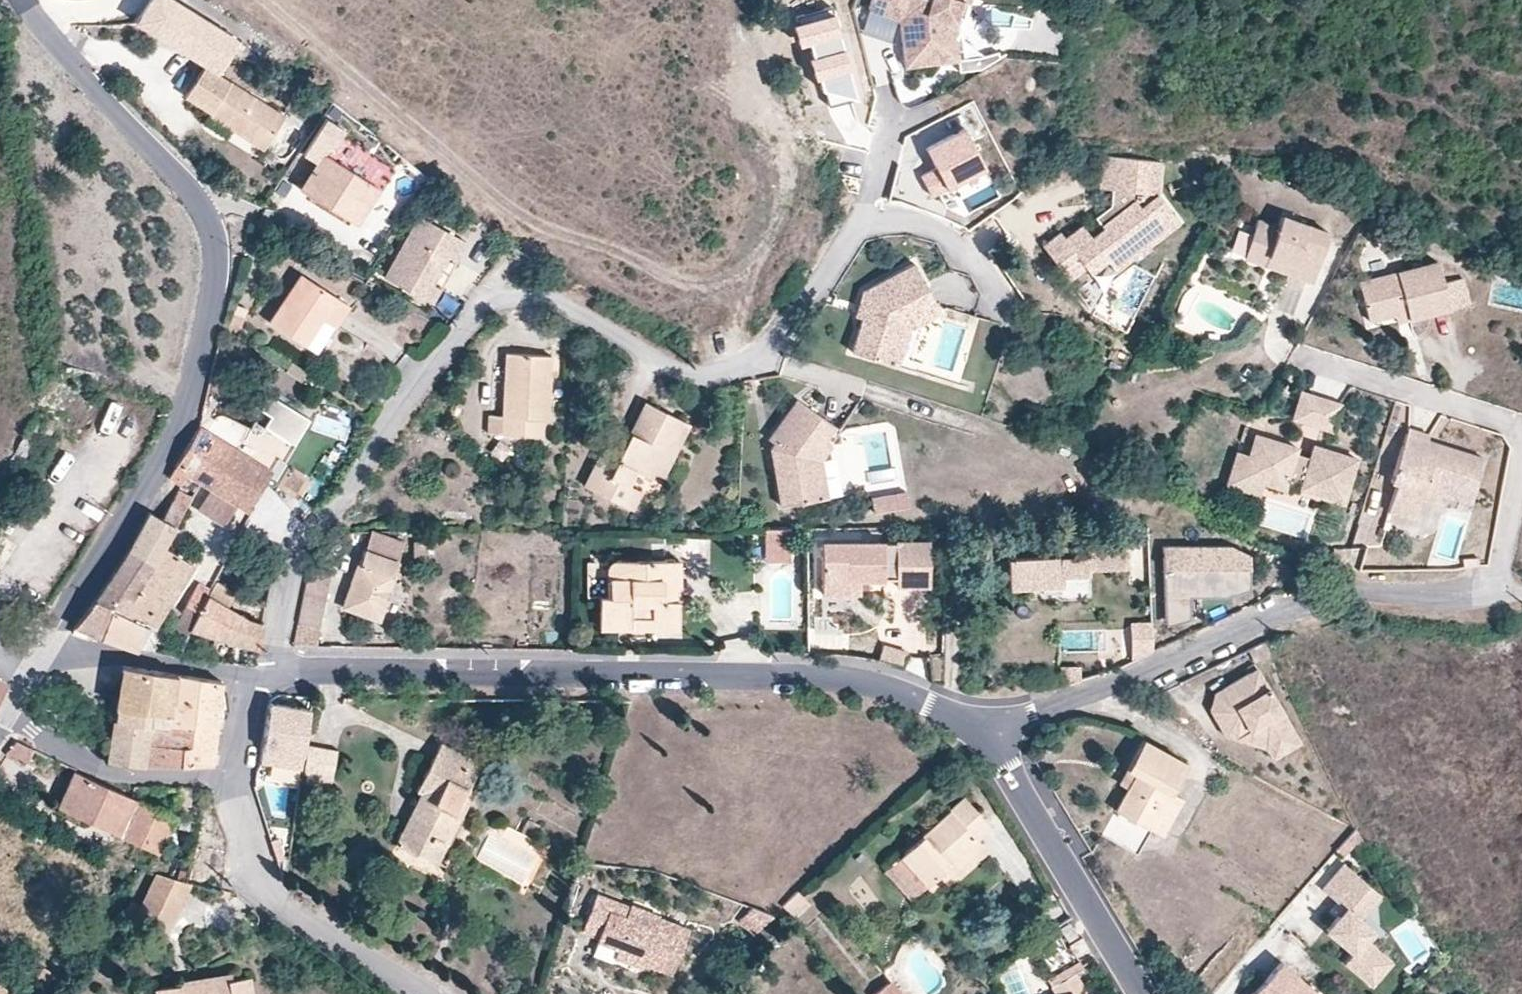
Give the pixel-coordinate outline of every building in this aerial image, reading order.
[(173,0),(148,0),(135,21),(150,31),(218,73),(238,40),(173,0)] [(888,0),(872,0),(868,11),(883,16),(888,0)] [(964,0),(888,0),(883,16),(898,20),(904,68),(937,64),(935,47),(958,44),(956,24),(964,0)] [(831,6),(794,15),(796,24),(792,25),(796,42),(806,39),(811,57),(807,58),(812,75),(816,74),(820,88),(822,89),(827,105),(855,97),(831,6)] [(960,60),(958,44),(935,47),(937,64),(959,61),(961,61),(960,60)] [(960,60),(961,61),(959,61),(961,72),(982,69),(980,57),(960,60)] [(285,115),(204,65),(185,96),(210,111),(208,114),(264,149),(285,115)] [(379,190),(391,169),(378,161),(380,160),(340,134),(343,129),(324,117),(307,144),(322,153),(299,190),(352,223),(375,187),(379,190)] [(984,166),(963,127),(924,147),(934,166),(919,174),(930,194),(984,166)] [(322,153),(307,144),(301,154),(316,163),(322,153)] [(1179,221),(1159,194),(1162,161),(1103,155),(1100,188),(1112,189),(1110,205),(1117,214),(1101,225),(1103,227),(1091,236),(1082,225),(1065,238),(1061,232),(1042,246),(1068,279),(1085,266),(1089,272),(1106,260),(1145,230),(1154,241),(1179,221)] [(1101,225),(1117,214),(1110,205),(1095,217),(1101,225)] [(1308,278),(1325,228),(1277,212),(1273,223),(1253,216),(1240,254),(1308,278)] [(456,261),(466,241),(419,216),(385,278),(433,304),(441,288),(434,285),(449,257),(456,261)] [(1114,271),(1154,241),(1145,230),(1106,260),(1114,271)] [(441,288),(456,261),(449,257),(434,285),(441,288)] [(941,308),(915,259),(868,284),(872,291),(870,292),(863,314),(852,348),(898,362),(910,325),(941,308)] [(1359,282),(1369,320),(1395,313),(1407,310),(1409,318),(1469,303),(1463,278),(1443,283),(1438,262),(1359,282)] [(317,353),(349,305),(301,273),(269,322),(317,353)] [(872,291),(868,284),(863,287),(855,312),(863,314),(870,292),(872,291)] [(1407,310),(1395,313),(1397,321),(1409,318),(1407,310)] [(548,419),(551,355),(506,353),(503,415),(489,415),(488,434),(542,437),(543,419),(548,419)] [(1332,430),(1340,404),(1302,392),(1294,418),(1332,430)] [(269,414),(262,426),(293,445),(310,418),(271,394),(262,410),(269,414)] [(825,437),(835,423),(797,396),(768,436),(773,440),(771,443),(781,503),(827,495),(821,458),(832,442),(825,437)] [(653,479),(683,420),(646,402),(631,433),(619,456),(604,449),(585,486),(631,509),(640,490),(630,485),(636,471),(653,479)] [(661,483),(691,424),(683,420),(653,479),(661,483)] [(238,448),(200,425),(174,468),(186,476),(209,489),(237,506),(245,511),(277,456),(284,460),(293,445),(262,426),(255,421),(238,448)] [(619,456),(631,433),(616,425),(604,449),(619,456)] [(1345,503),(1359,459),(1313,445),(1309,457),(1298,454),(1300,448),(1254,434),(1248,454),(1241,476),(1265,483),(1287,490),(1290,479),(1301,482),(1299,488),(1345,503)] [(1470,502),(1483,458),(1406,434),(1391,483),(1397,485),(1388,512),(1415,521),(1423,496),(1425,489),(1449,496),(1470,502)] [(335,460),(338,453),(331,450),(328,456),(335,460)] [(1241,476),(1248,454),(1236,451),(1225,486),(1260,497),(1265,483),(1241,476)] [(182,484),(186,476),(174,468),(169,476),(182,484)] [(176,526),(193,497),(179,489),(162,519),(176,526)] [(237,506),(209,489),(197,509),(225,526),(237,506)] [(1446,503),(1449,496),(1425,489),(1423,496),(1446,503)] [(908,506),(906,491),(871,497),(874,512),(908,506)] [(164,547),(176,526),(162,519),(149,512),(128,550),(153,566),(164,547)] [(790,544),(790,529),(765,530),(765,543),(790,544)] [(398,559),(404,543),(371,531),(365,548),(398,559)] [(849,590),(849,575),(859,575),(894,575),(894,582),(928,582),(928,539),(820,539),(820,590),(849,590)] [(1124,568),(1123,540),(1088,541),(1089,556),(1007,559),(1008,588),(1042,587),(1042,594),(1063,593),(1063,599),(1090,598),(1089,569),(1124,568)] [(1230,541),(1163,544),(1166,618),(1192,610),(1191,588),(1226,587),(1242,581),(1241,563),(1250,562),(1249,549),(1230,541)] [(790,563),(790,544),(765,543),(765,563),(790,563)] [(154,628),(192,564),(164,547),(153,566),(132,600),(121,592),(111,608),(150,626),(154,628)] [(378,621),(398,559),(365,548),(344,610),(378,621)] [(132,600),(153,566),(128,550),(95,599),(111,608),(121,592),(132,600)] [(678,576),(678,559),(669,560),(670,576),(678,576)] [(679,619),(678,576),(670,576),(669,560),(613,561),(614,577),(609,577),(609,596),(599,596),(600,628),(653,627),(653,619),(679,619)] [(330,570),(309,566),(304,590),(327,595),(332,570),(330,570)] [(859,590),(859,575),(849,575),(849,590),(859,590)] [(209,595),(212,589),(198,582),(185,605),(198,612),(208,595),(209,595)] [(229,607),(236,594),(215,583),(212,589),(209,595),(208,595),(229,607)] [(321,628),(327,595),(304,590),(297,623),(321,628)] [(260,649),(264,623),(246,618),(229,607),(208,595),(198,612),(191,630),(260,649)] [(101,639),(111,608),(95,599),(73,628),(101,639)] [(191,630),(198,612),(185,605),(174,627),(189,635),(191,630)] [(137,651),(150,626),(111,608),(101,639),(106,640),(137,651)] [(1134,660),(1153,651),(1152,615),(1132,616),(1134,660)] [(679,627),(679,619),(653,619),(653,627),(679,627)] [(317,646),(321,628),(297,623),(293,646),(317,646)] [(1271,652),(1265,640),(1247,649),(1253,661),(1271,652)] [(112,717),(148,724),(165,727),(175,670),(122,662),(112,717)] [(1060,664),(1060,683),(1079,680),(1079,664),(1060,664)] [(1300,742),(1257,668),(1215,693),(1211,710),(1217,720),(1220,718),(1224,725),(1221,727),(1226,736),(1237,739),(1251,730),(1269,736),(1279,754),(1300,742)] [(190,673),(175,670),(165,727),(212,734),(217,705),(185,701),(190,673)] [(217,705),(220,677),(190,673),(185,701),(217,705)] [(310,704),(269,698),(261,758),(301,764),(310,704)] [(129,761),(143,760),(148,724),(112,717),(104,757),(129,761)] [(165,727),(148,724),(143,760),(208,760),(212,734),(165,727)] [(1279,754),(1269,736),(1251,730),(1237,739),(1266,747),(1272,758),(1279,754)] [(1150,829),(1187,761),(1142,737),(1125,768),(1134,773),(1126,787),(1114,810),(1150,829)] [(467,787),(480,761),(441,741),(416,791),(421,794),(435,800),(424,821),(411,814),(395,845),(430,863),(443,836),(448,838),(473,790),(467,787)] [(27,762),(33,751),(14,743),(8,749),(6,753),(27,762)] [(334,779),(338,750),(308,745),(304,774),(307,775),(334,779)] [(1126,787),(1134,773),(1125,768),(1118,782),(1126,787)] [(172,822),(173,816),(72,770),(55,807),(158,855),(172,822)] [(332,788),(334,779),(307,775),(305,784),(332,788)] [(177,784),(176,789),(175,799),(190,802),(192,786),(177,784)] [(424,821),(435,800),(421,794),(411,814),(424,821)] [(977,838),(991,825),(965,797),(900,858),(927,886),(940,874),(977,838)] [(1137,854),(1150,829),(1114,810),(1101,834),(1137,854)] [(192,831),(196,817),(182,813),(178,827),(192,831)] [(1372,852),(1355,828),(1336,850),(1343,856),(1354,843),(1364,857),(1372,852)] [(435,865),(448,838),(443,836),(430,863),(435,865)] [(952,886),(989,851),(977,838),(940,874),(952,886)] [(927,886),(900,858),(885,872),(912,900),(927,886)] [(1393,962),(1366,939),(1373,930),(1359,919),(1371,905),(1362,898),(1372,887),(1344,863),(1322,889),(1340,904),(1341,903),(1346,908),(1339,916),(1327,930),(1353,952),(1344,962),(1372,986),(1393,962)] [(176,914),(191,882),(157,871),(144,898),(176,914)] [(229,896),(231,889),(222,887),(220,894),(229,896)] [(1371,905),(1380,894),(1372,887),(1362,898),(1371,905)] [(672,975),(690,929),(660,917),(656,927),(626,916),(630,906),(597,893),(582,932),(599,939),(599,941),(618,948),(615,957),(641,967),(643,963),(672,975)] [(794,895),(779,910),(789,923),(806,906),(794,895)] [(165,935),(176,914),(144,898),(133,920),(165,935)] [(661,914),(631,903),(630,906),(626,916),(656,927),(660,917),(661,914)] [(1339,916),(1346,908),(1341,903),(1334,911),(1339,916)] [(758,930),(773,915),(750,907),(735,922),(758,930)] [(1077,935),(1068,923),(1060,929),(1068,941),(1077,935)] [(615,957),(618,948),(599,941),(593,955),(613,963),(615,957)] [(1075,972),(1084,967),(1080,960),(1047,980),(1052,987),(1075,972)] [(1280,960),(1251,993),(1320,993),(1280,960)] [(249,972),(233,975),(232,971),(154,984),(156,993),(252,993),(249,972)] [(1075,993),(1084,987),(1075,972),(1052,987),(1056,993),(1076,993),(1075,993)] [(891,979),(873,993),(903,993),(891,979)]
